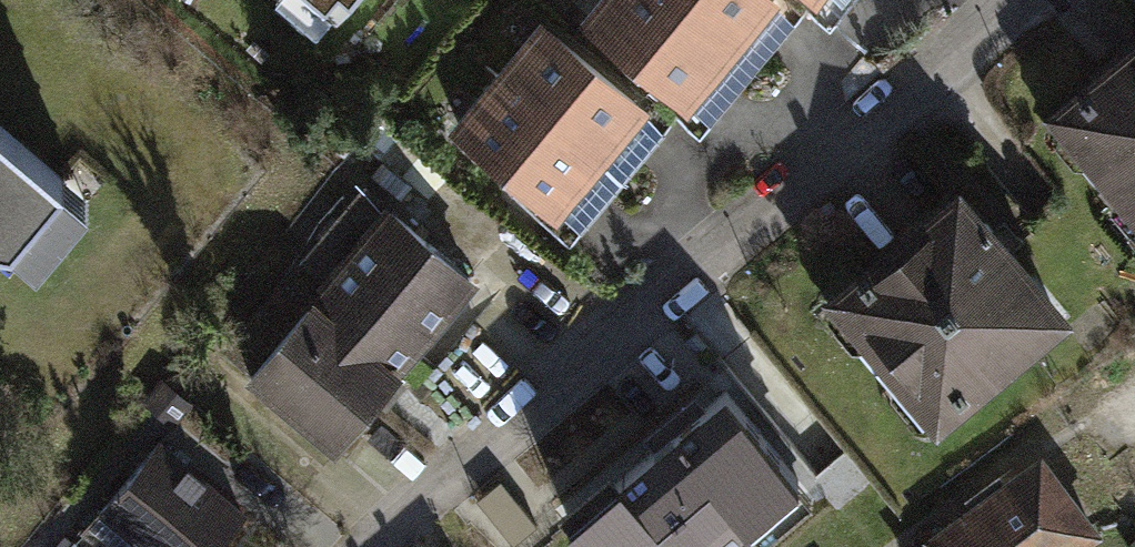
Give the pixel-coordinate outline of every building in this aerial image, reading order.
[(313,26),(335,0),(282,0),(313,26)] [(775,0),(598,0),(578,24),(684,111),(720,67),(745,37),(776,1),(775,0)] [(648,113),(540,18),(445,127),(553,221),(592,176),(616,150),(648,113)] [(1055,111),(1134,205),(1134,42),(1055,111)] [(7,235),(31,255),(87,189),(0,115),(0,234),(7,235)] [(219,346),(247,369),(386,202),(358,179),(219,346)] [(1067,310),(964,180),(835,281),(939,411),(1067,310)] [(477,280),(386,202),(247,369),(239,379),(331,455),(407,363),(477,280)] [(726,384),(619,465),(681,546),(719,546),(802,485),(726,384)] [(162,456),(81,539),(89,546),(232,546),(244,535),(162,456)] [(933,546),(1088,546),(1106,533),(1048,458),(933,546)]
